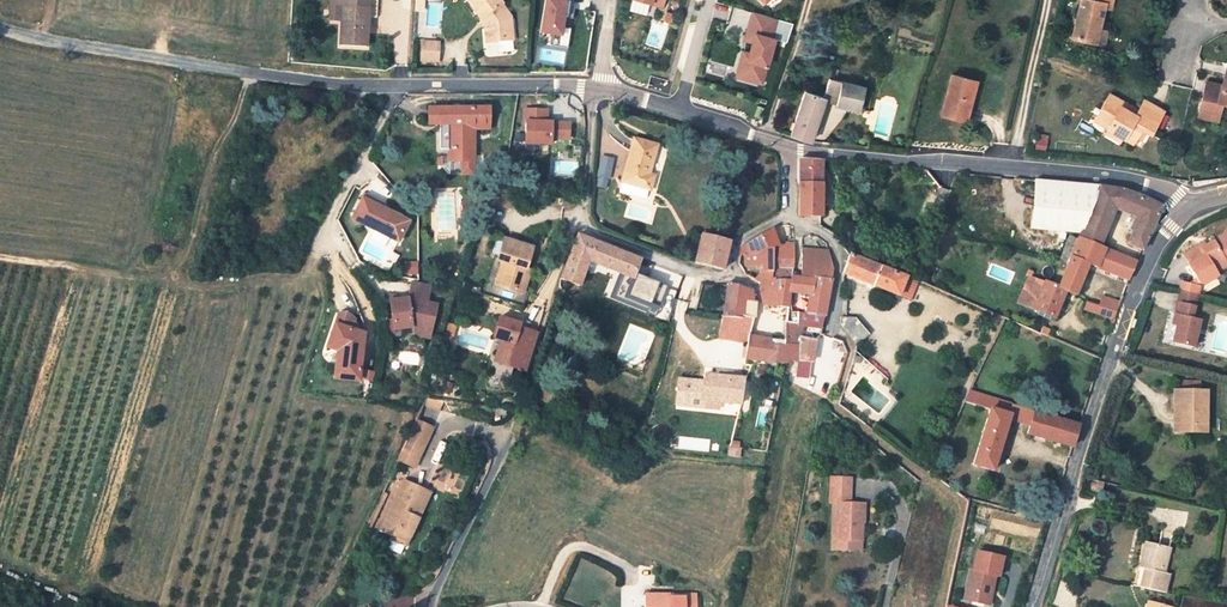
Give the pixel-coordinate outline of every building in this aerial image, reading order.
[(323,1),(335,2),(334,16),(333,43),(354,44),(355,15),(356,0),(323,0),(323,1)] [(355,15),(365,15),(366,0),(356,0),(355,15)] [(471,14),(472,40),(494,41),(493,11),(488,0),(465,0),(471,14)] [(535,0),(538,1),(532,34),(552,38),(555,19),(564,20),(566,10),(560,9),(561,0),(535,0)] [(1104,7),(1110,8),(1112,0),(1080,0),(1071,38),(1096,44),(1099,27),(1104,7)] [(334,16),(335,2),(323,1),(322,15),(334,16)] [(737,79),(767,86),(778,37),(775,36),(780,18),(751,11),(744,41),(754,43),(752,52),(744,50),(737,79)] [(1110,30),(1099,27),(1096,44),(1106,46),(1110,30)] [(420,62),(441,63),(441,40),(421,39),(420,62)] [(730,74),(738,75),(741,51),(733,50),(730,74)] [(1226,65),(1221,90),(1203,86),(1196,115),(1217,119),(1221,102),(1226,103),(1226,65)] [(975,80),(952,74),(941,114),(965,120),(975,80)] [(824,98),(824,99),(830,101),(830,103),(836,104),(840,81),(829,79),(824,98)] [(864,86),(840,81),(836,104),(862,110),(863,105),(860,104),(864,86)] [(815,124),(824,99),(824,98),(805,91),(790,134),(810,141),(815,124)] [(1111,121),(1107,127),(1124,137),(1133,142),(1136,136),(1141,128),(1150,133),(1162,112),(1144,101),(1136,114),(1128,110),(1130,106),(1109,93),(1098,114),(1111,121)] [(830,101),(824,99),(815,124),(822,126),(829,103),(830,103),(830,101)] [(763,107),(757,105),(754,115),(760,117),(763,107)] [(439,135),(438,160),(469,161),(471,130),(472,123),(484,124),(485,109),(436,108),(436,129),(447,129),(447,135),(439,135)] [(539,112),(517,112),(517,125),(518,125),(518,146),(543,147),(543,140),(561,141),(562,125),(539,125),(539,112)] [(1107,127),(1111,121),(1098,114),(1094,120),(1107,127)] [(1120,143),(1124,137),(1107,127),(1104,134),(1120,143)] [(1150,133),(1141,128),(1136,136),(1145,142),(1150,133)] [(614,172),(639,179),(648,145),(623,138),(614,172)] [(1036,150),(1042,151),(1044,140),(1038,139),(1036,150)] [(608,189),(615,159),(603,156),(596,186),(608,189)] [(823,160),(799,159),(798,217),(822,216),(823,160)] [(475,161),(469,161),(438,160),(433,160),(433,178),(469,178),(474,174),(475,161)] [(614,172),(611,182),(637,188),(639,179),(614,172)] [(1068,230),(1080,231),(1082,223),(1062,215),(1070,182),(1036,181),(1034,228),(1068,230)] [(1070,182),(1062,215),(1082,223),(1097,183),(1070,182)] [(1082,223),(1080,231),(1077,237),(1098,246),(1114,210),(1136,217),(1125,245),(1140,251),(1142,246),(1154,214),(1157,215),(1159,214),(1161,212),(1161,209),(1157,209),(1157,207),(1128,189),(1097,183),(1082,223)] [(477,202),(492,205),(496,186),(482,184),(477,202)] [(360,197),(350,215),(368,226),(365,230),(392,246),(404,226),(377,210),(378,208),(360,197)] [(771,280),(768,247),(772,246),(774,229),(742,238),(734,255),(761,251),(762,266),(740,270),(762,278),(764,290),(773,290),(777,291),(778,280),(771,280)] [(716,261),(720,236),(719,234),(696,230),(690,258),(715,263),(716,261)] [(1197,249),(1195,245),(1181,253),(1193,272),(1206,263),(1213,273),(1225,266),(1224,263),(1226,261),(1226,230),(1203,245),(1197,249)] [(1069,257),(1077,237),(1071,234),(1063,253),(1069,257)] [(1077,237),(1069,257),(1054,292),(1066,297),(1075,300),(1089,269),(1127,285),(1130,279),(1136,263),(1098,246),(1077,237)] [(579,290),(587,263),(633,275),(636,259),(573,239),(558,284),(579,290)] [(493,264),(499,266),(504,267),(499,287),(521,293),(527,272),(521,270),(527,247),(500,240),(493,264)] [(527,247),(521,270),(527,272),(533,249),(527,247)] [(840,252),(837,278),(893,301),(901,277),(840,252)] [(824,265),(824,260),(810,261),(796,261),(797,278),(824,279),(824,265)] [(1206,263),(1193,272),(1196,277),(1199,282),(1213,273),(1206,263)] [(499,287),(504,267),(499,266),(494,286),(499,287)] [(805,313),(821,313),(824,279),(797,278),(793,277),(789,279),(788,280),(778,280),(777,291),(773,290),(773,305),(787,306),(789,287),(806,288),(805,313)] [(1199,282),(1196,277),(1185,284),(1193,286),(1199,282)] [(1014,306),(1029,313),(1041,286),(1026,280),(1014,306)] [(1179,283),(1177,292),(1194,296),(1196,287),(1193,286),(1185,284),(1179,283)] [(426,289),(408,285),(404,299),(422,304),(426,289)] [(733,285),(725,285),(720,312),(718,320),(734,324),(737,303),(750,305),(750,291),(742,287),(733,285)] [(1054,292),(1041,286),(1029,313),(1044,320),(1054,324),(1066,297),(1054,292)] [(764,290),(761,304),(773,305),(773,290),(764,290)] [(1176,316),(1174,327),(1171,342),(1192,347),(1198,321),(1189,319),(1194,296),(1177,292),(1172,315),(1176,316)] [(1104,297),(1101,306),(1087,301),(1085,309),(1114,319),(1120,302),(1104,297)] [(404,299),(386,301),(389,330),(407,328),(426,333),(433,307),(422,304),(404,299)] [(651,303),(637,299),(634,310),(648,314),(651,303)] [(734,324),(718,320),(713,350),(743,354),(746,335),(749,313),(750,305),(737,303),(734,324)] [(795,313),(795,326),(820,327),(821,313),(805,313),(795,313)] [(332,326),(358,334),(353,325),(354,320),(337,314),(332,326)] [(490,336),(502,339),(506,327),(515,329),(511,342),(527,347),(533,328),(496,316),(490,336)] [(863,332),(849,317),(837,316),(836,325),(853,342),(863,332)] [(445,321),(440,337),(449,340),(453,324),(445,321)] [(358,378),(364,335),(358,334),(332,326),(324,348),(337,351),(335,376),(358,378)] [(795,340),(795,326),(786,326),(784,344),(795,344),(795,340)] [(506,327),(502,339),(495,362),(509,366),(521,370),(527,347),(511,342),(515,329),(506,327)] [(389,330),(390,337),(406,335),(424,340),(426,333),(407,328),(389,330)] [(1047,340),(1050,334),(1039,331),(1037,336),(1047,340)] [(795,344),(784,344),(766,343),(766,338),(746,335),(743,354),(742,355),(743,357),(744,357),(783,361),(795,361),(795,344)] [(449,340),(440,337),(438,344),(447,347),(449,340)] [(810,339),(795,340),(795,344),(795,361),(809,360),(810,339)] [(495,362),(493,361),(490,373),(506,378),(509,366),(495,362)] [(1193,385),(1206,387),(1209,370),(1191,366),(1189,376),(1194,378),(1193,385)] [(695,376),(692,399),(733,403),(739,380),(695,376)] [(964,468),(993,472),(1012,428),(1022,401),(970,378),(964,393),(989,404),(964,468)] [(1206,392),(1177,387),(1174,403),(1176,404),(1172,428),(1185,430),(1199,432),(1206,392)] [(1043,411),(1022,401),(1012,428),(1032,436),(1043,411)] [(1167,427),(1172,428),(1176,404),(1174,403),(1171,402),(1167,427)] [(1069,451),(1078,426),(1043,411),(1032,436),(1069,451)] [(411,461),(422,443),(425,434),(410,426),(396,454),(411,461)] [(1199,432),(1185,430),(1184,438),(1198,440),(1199,432)] [(833,478),(832,504),(839,504),(839,523),(842,523),(841,541),(861,541),(861,525),(866,525),(865,504),(851,504),(852,479),(833,478)] [(1098,482),(1097,490),(1118,494),(1119,485),(1098,482)] [(377,537),(388,542),(392,535),(405,542),(422,508),(425,501),(420,498),(403,488),(377,537)] [(839,523),(839,504),(832,504),(831,546),(861,547),(861,541),(841,541),(842,523),(839,523)] [(401,549),(405,542),(392,535),(388,542),(401,549)] [(1142,555),(1147,557),(1144,569),(1140,587),(1164,593),(1169,575),(1163,573),(1170,548),(1145,541),(1142,555)] [(999,558),(978,552),(973,572),(972,572),(965,601),(985,606),(993,577),(994,578),(999,558)] [(1139,568),(1144,569),(1147,557),(1142,555),(1139,568)] [(674,595),(674,598),(669,598),(669,595),(644,596),(644,606),(696,606),(695,595),(674,595)]
